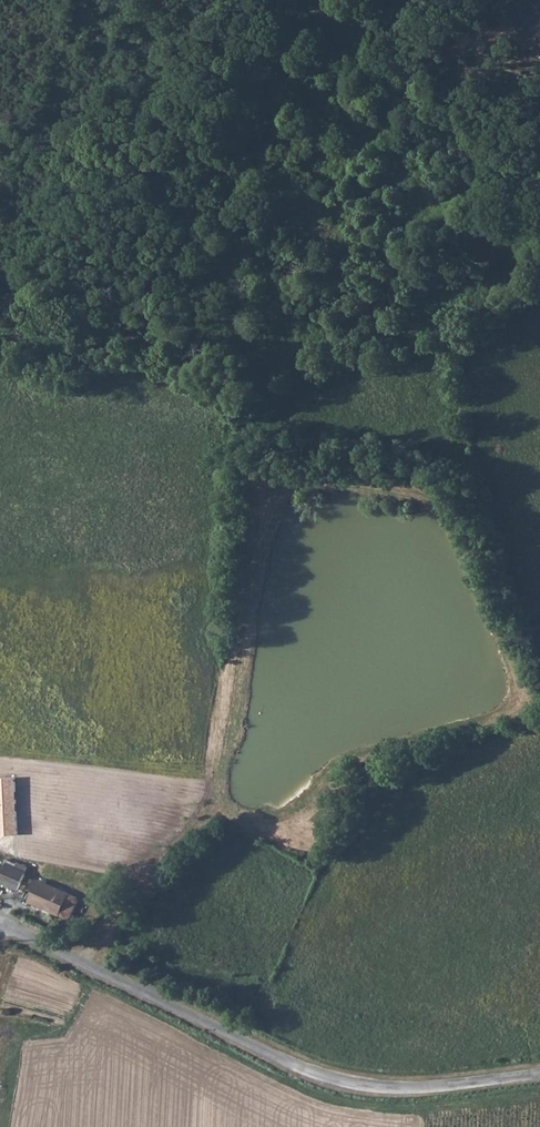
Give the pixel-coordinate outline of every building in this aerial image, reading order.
[(19,834),(17,776),(0,777),(0,834),(19,834)] [(6,890),(25,900),(34,884),(14,874),(6,890)] [(27,904),(56,918),(68,898),(37,883),(27,904)]
